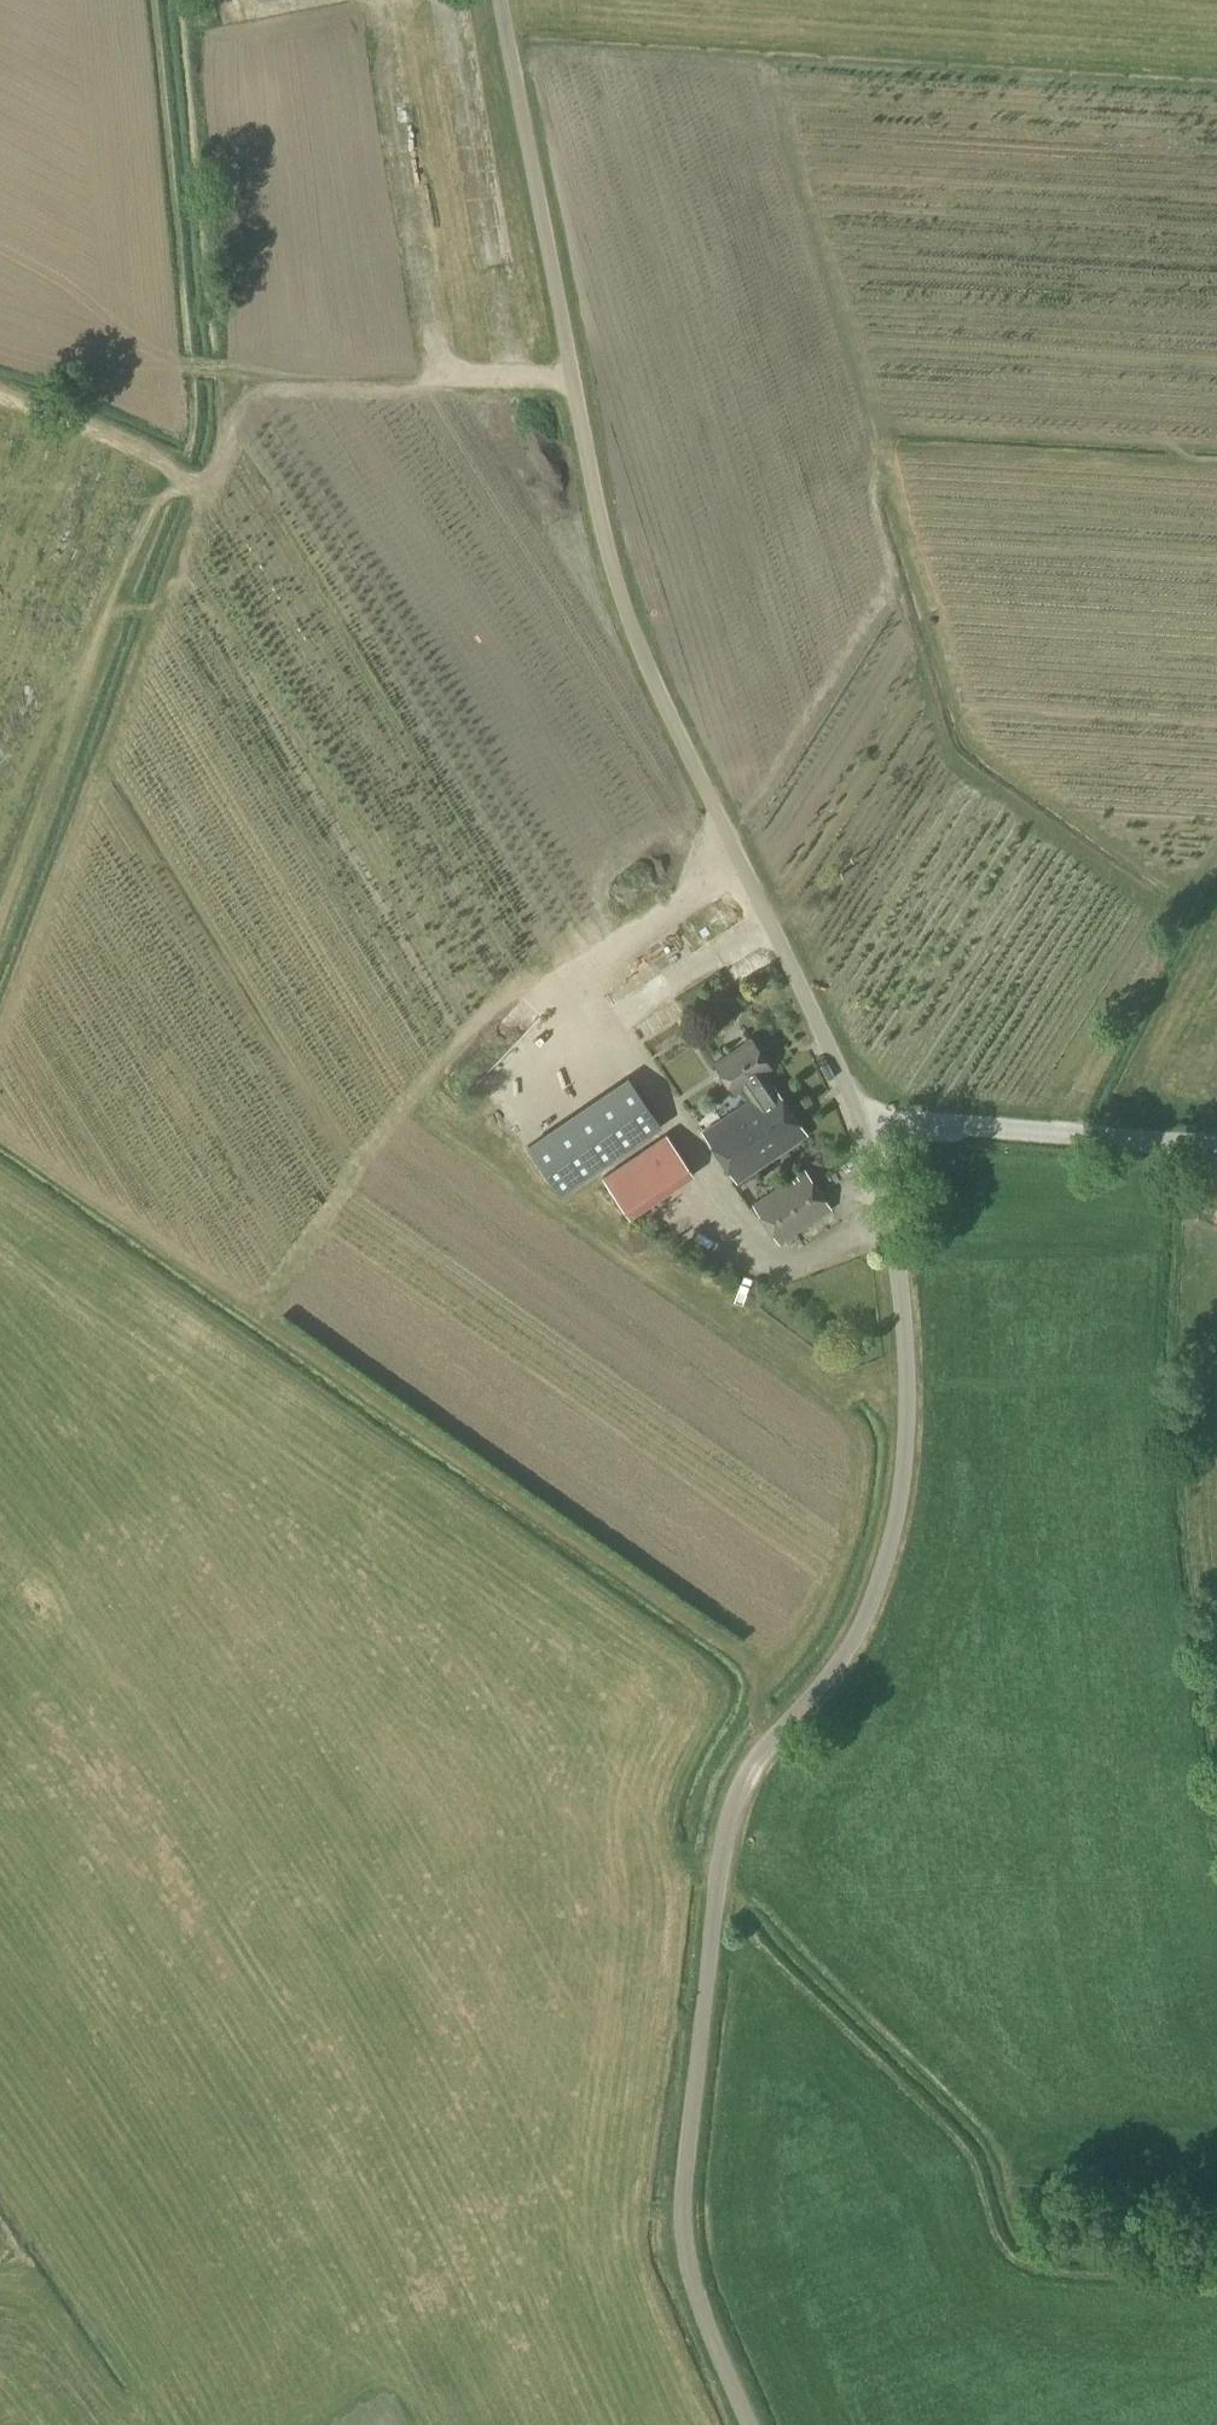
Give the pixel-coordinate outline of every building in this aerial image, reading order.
[(751,1100),(771,1086),(763,1074),(771,1069),(751,1039),(715,1063),(735,1093),(743,1088),(751,1100)] [(561,1193),(661,1126),(629,1078),(528,1145),(561,1193)] [(751,1100),(749,1101),(703,1133),(737,1182),(807,1135),(773,1085),(771,1086),(751,1100)] [(602,1177),(618,1202),(630,1219),(694,1175),(666,1134),(602,1177)] [(799,1175),(788,1182),(753,1206),(780,1244),(831,1209),(805,1171),(799,1175)]
